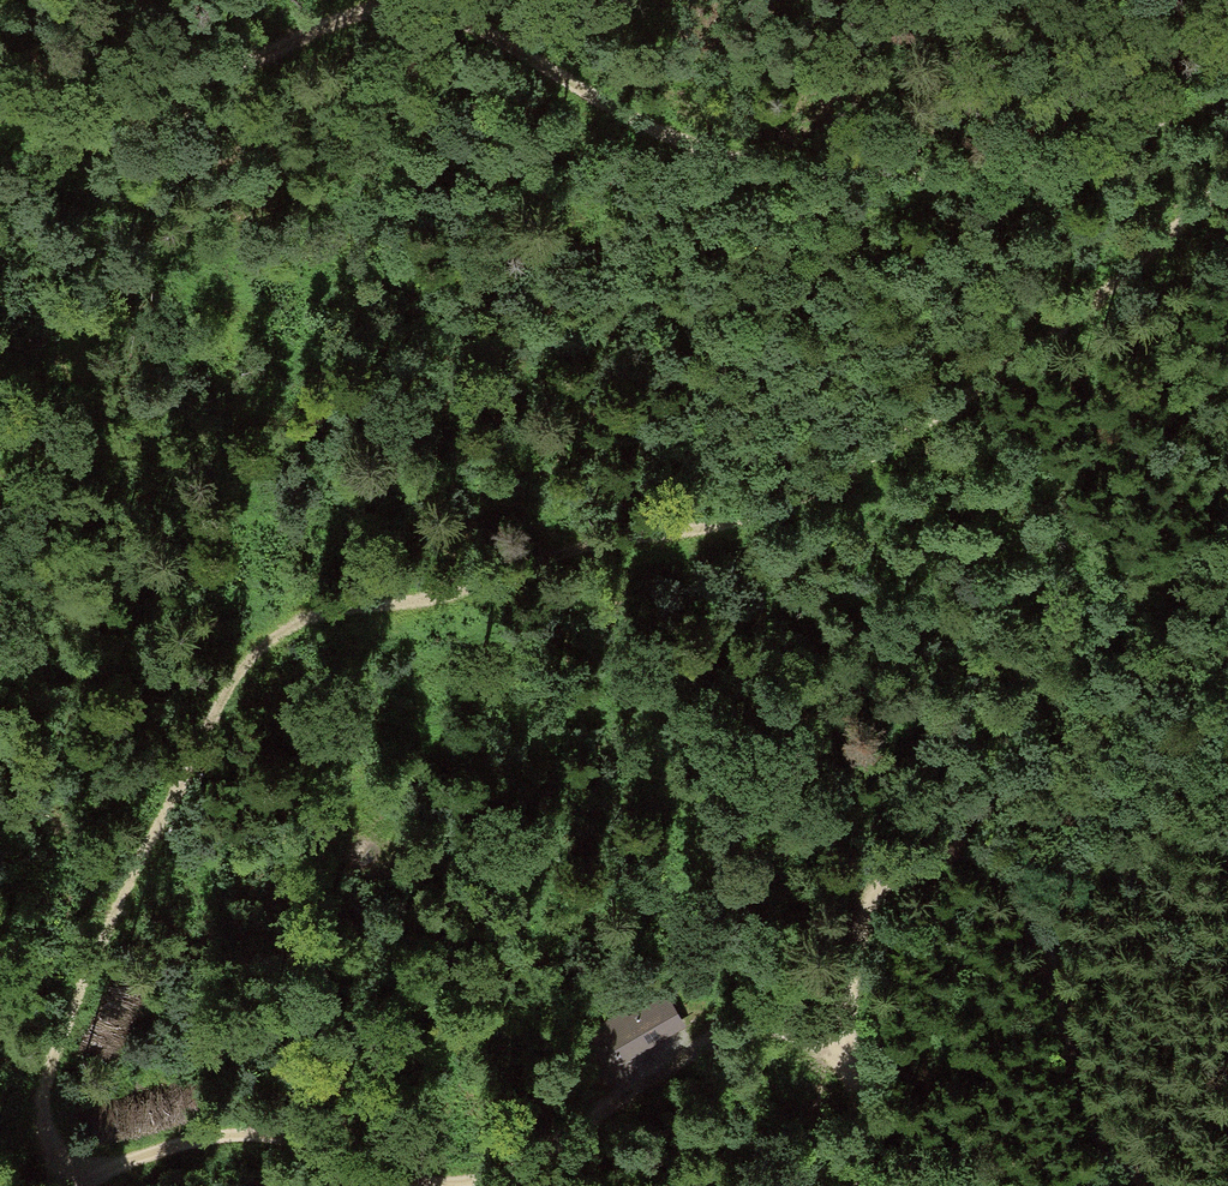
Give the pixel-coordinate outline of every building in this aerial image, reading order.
[(606,1011),(579,1062),(608,1077),(635,1026),(606,1011)]
